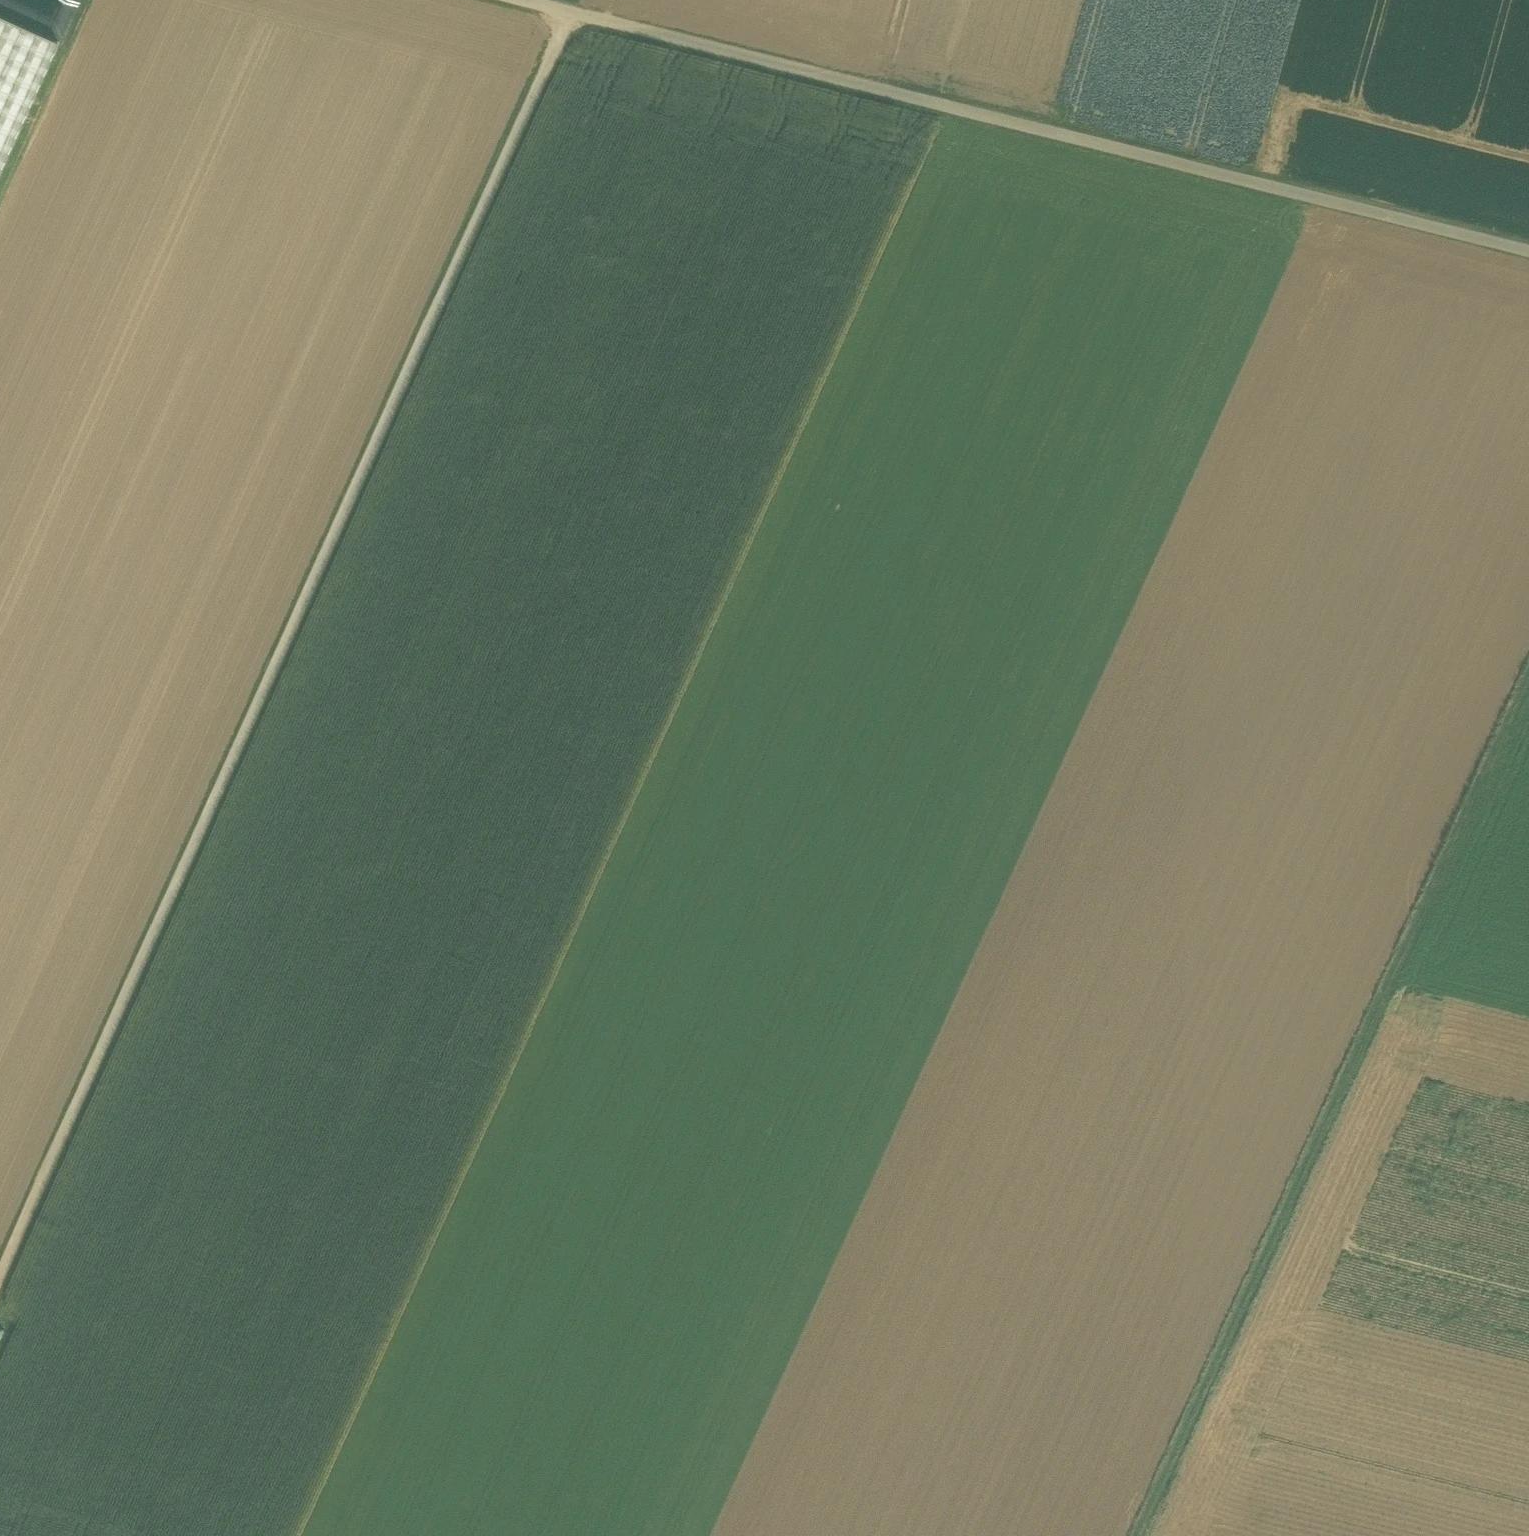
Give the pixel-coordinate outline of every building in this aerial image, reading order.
[(57,41),(0,15),(0,167),(57,41)]
